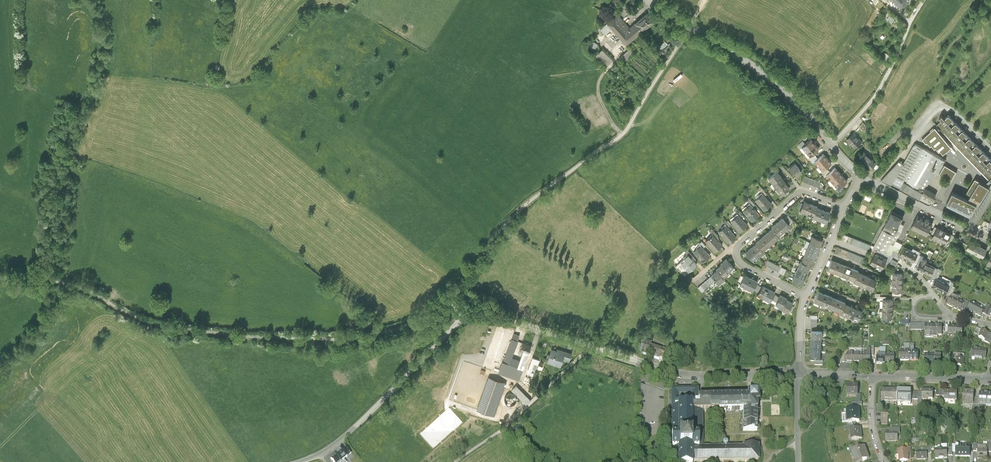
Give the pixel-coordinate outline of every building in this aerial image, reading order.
[(874,5),(881,10),(883,6),(877,1),(874,5)] [(621,13),(603,28),(607,33),(614,27),(628,44),(657,19),(650,11),(632,26),(621,13)] [(637,52),(632,47),(622,57),(626,62),(637,52)] [(616,59),(605,48),(597,55),(608,66),(616,59)] [(941,122),(948,129),(956,122),(952,119),(953,118),(949,115),(945,118),(942,115),(939,118),(942,121),(941,122)] [(941,122),(934,128),(941,136),(944,134),(989,181),(990,179),(990,174),(983,165),(976,158),(969,151),(962,144),(955,136),(948,129),(941,122)] [(956,122),(948,129),(955,136),(963,129),(959,126),(960,125),(956,122)] [(941,136),(934,128),(922,139),(926,144),(927,143),(930,146),(931,145),(935,149),(936,148),(939,152),(940,151),(943,154),(951,147),(941,136)] [(963,129),(955,136),(962,144),(969,137),(966,133),(967,133),(963,129)] [(854,147),(862,140),(854,131),(846,139),(854,147)] [(962,144),(969,151),(976,144),(973,141),(974,140),(970,136),(969,137),(962,144)] [(801,146),(805,151),(815,142),(811,138),(801,146)] [(818,147),(815,142),(805,151),(809,155),(818,147)] [(913,146),(903,164),(899,162),(881,181),(884,183),(928,206),(929,206),(930,206),(931,205),(932,204),(935,198),(936,197),(935,196),(934,195),(926,190),(930,182),(928,180),(930,176),(933,178),(935,174),(937,175),(945,161),(916,144),(913,146)] [(977,144),(976,144),(969,151),(976,158),(983,151),(980,148),(981,147),(977,144)] [(869,169),(875,161),(864,151),(857,159),(869,169)] [(976,158),(983,165),(990,158),(987,155),(988,154),(984,151),(983,151),(976,158)] [(814,162),(818,166),(827,157),(824,153),(814,162)] [(831,161),(827,157),(818,166),(821,170),(831,161)] [(990,158),(983,165),(990,174),(990,159),(990,158)] [(794,161),(788,167),(796,176),(802,170),(794,161)] [(825,174),(830,179),(839,171),(835,166),(825,174)] [(951,183),(957,173),(945,166),(939,176),(946,180),(950,184),(951,183)] [(768,177),(773,182),(781,175),(782,175),(777,169),(768,177)] [(843,176),(839,171),(830,179),(834,184),(843,176)] [(772,183),(777,188),(785,181),(786,181),(781,175),(773,182),(772,183)] [(821,182),(804,175),(802,181),(819,188),(821,182)] [(837,188),(847,180),(843,176),(834,184),(837,188)] [(976,206),(978,206),(989,188),(975,179),(966,194),(971,196),(968,201),(953,193),(952,193),(947,203),(971,216),(976,206)] [(776,189),(781,194),(790,186),(785,181),(777,188),(776,189)] [(763,193),(755,200),(764,210),(772,203),(763,193)] [(799,211),(807,214),(811,202),(804,200),(799,211)] [(818,205),(811,202),(807,214),(814,216),(817,207),(818,205)] [(750,203),(742,210),(752,221),(760,214),(750,203)] [(813,218),(820,220),(824,209),(817,207),(814,216),(813,218)] [(831,212),(824,209),(820,220),(827,223),(831,212)] [(892,213),(885,227),(874,248),(886,254),(890,245),(894,247),(899,237),(901,235),(896,233),(903,219),(892,213)] [(737,214),(730,221),(739,231),(747,225),(737,214)] [(782,216),(776,221),(784,230),(790,225),(782,216)] [(918,218),(917,217),(912,227),(928,235),(933,225),(928,223),(929,222),(926,220),(926,222),(924,221),(924,220),(923,219),(922,220),(920,219),(920,218),(919,217),(918,218)] [(778,235),(784,230),(776,221),(771,226),(771,227),(778,235)] [(726,224),(718,231),(727,242),(735,235),(726,224)] [(771,227),(766,232),(774,241),(779,236),(778,235),(771,227)] [(931,239),(938,243),(944,231),(937,228),(931,239)] [(951,235),(944,231),(938,243),(945,246),(951,235)] [(768,245),(774,241),(766,232),(761,236),(768,245)] [(871,246),(842,234),(839,239),(868,252),(871,246)] [(713,235),(705,240),(714,251),(721,245),(713,235)] [(812,235),(809,242),(820,246),(823,239),(812,235)] [(763,250),(768,245),(761,236),(755,241),(756,242),(763,250)] [(756,242),(750,247),(758,255),(763,250),(756,242)] [(818,253),(820,246),(809,242),(807,248),(818,253)] [(987,250),(969,242),(966,250),(983,258),(987,250)] [(701,245),(693,252),(702,262),(710,255),(701,245)] [(918,254),(904,246),(899,256),(912,263),(918,254)] [(752,260),(758,255),(750,247),(745,251),(752,260)] [(865,259),(836,247),(834,253),(863,265),(865,259)] [(815,259),(818,253),(807,248),(804,255),(815,259)] [(697,265),(686,254),(675,266),(685,276),(697,265)] [(869,264),(875,267),(881,257),(874,254),(869,264)] [(812,266),(815,259),(804,255),(801,262),(810,265),(812,266)] [(887,260),(881,257),(875,267),(882,271),(887,260)] [(733,267),(725,258),(720,263),(721,264),(728,272),(733,267)] [(786,269),(767,260),(764,266),(783,275),(786,269)] [(800,261),(797,268),(808,272),(810,265),(801,262),(800,261)] [(828,271),(835,273),(839,263),(833,261),(828,271)] [(935,268),(920,261),(916,270),(931,276),(935,268)] [(835,273),(841,276),(845,266),(839,263),(835,273)] [(728,272),(721,264),(715,269),(716,270),(723,278),(729,273),(728,272)] [(841,276),(847,279),(852,269),(845,266),(841,276)] [(797,268),(794,275),(805,279),(808,272),(797,268)] [(858,271),(852,269),(847,279),(854,281),(857,273),(858,271)] [(723,278),(716,270),(711,275),(712,276),(716,280),(719,284),(724,279),(723,278)] [(853,283),(860,286),(864,276),(857,273),(854,281),(853,283)] [(891,273),(891,283),(903,283),(903,274),(891,273)] [(739,285),(746,288),(751,277),(744,274),(739,285)] [(802,286),(805,279),(794,275),(792,282),(802,286)] [(936,275),(931,286),(948,294),(954,283),(936,275)] [(712,276),(699,286),(703,290),(716,280),(712,276)] [(860,286),(867,289),(871,278),(864,276),(860,286)] [(758,281),(751,277),(746,288),(752,292),(758,281)] [(878,281),(871,278),(867,289),(873,291),(878,281)] [(903,293),(903,283),(891,283),(891,293),(903,293)] [(756,295),(763,299),(769,288),(762,284),(756,295)] [(776,292),(769,288),(763,299),(771,302),(776,292)] [(814,301),(820,304),(825,294),(818,291),(814,301)] [(787,298),(780,294),(775,306),(783,309),(786,300),(787,298)] [(831,297),(825,294),(820,304),(827,307),(831,297)] [(950,296),(946,304),(960,312),(964,304),(950,296)] [(827,307),(833,310),(838,300),(831,297),(827,307)] [(793,303),(786,300),(783,309),(781,310),(788,313),(793,303)] [(844,303),(838,300),(833,310),(840,313),(844,304),(844,303)] [(881,300),(881,310),(893,309),(892,300),(881,300)] [(985,308),(971,301),(966,310),(980,317),(985,308)] [(852,308),(844,304),(840,313),(839,314),(848,318),(852,308)] [(861,312),(852,308),(848,318),(857,322),(861,312)] [(893,319),(893,309),(881,310),(882,319),(893,319)] [(923,335),(932,335),(933,325),(924,325),(923,335)] [(942,325),(933,325),(932,335),(942,336),(942,325)] [(947,326),(947,334),(961,335),(962,326),(947,326)] [(988,332),(981,329),(977,337),(985,340),(988,332)] [(640,334),(633,332),(629,342),(636,344),(640,334)] [(652,339),(646,337),(641,354),(662,361),(665,351),(650,346),(652,339)] [(503,362),(509,364),(511,357),(517,341),(511,339),(503,362)] [(521,350),(522,350),(529,353),(531,346),(523,343),(521,350)] [(987,349),(972,347),(970,357),(985,359),(987,349)] [(556,351),(551,349),(547,362),(560,366),(562,359),(569,361),(571,354),(557,349),(556,351)] [(519,380),(529,353),(522,350),(519,360),(516,367),(509,364),(503,362),(499,373),(519,380)] [(899,360),(909,361),(909,351),(899,351),(899,360)] [(909,361),(918,361),(918,352),(909,351),(909,361)] [(844,362),(857,363),(857,353),(844,352),(844,362)] [(871,354),(857,353),(857,363),(870,364),(871,354)] [(941,353),(924,353),(923,364),(941,365),(941,353)] [(952,359),(956,359),(956,366),(963,367),(964,355),(953,354),(952,359)] [(875,364),(884,364),(885,355),(876,355),(875,364)] [(894,355),(885,355),(884,364),(893,364),(894,355)] [(519,360),(511,357),(509,364),(516,367),(519,360)] [(540,361),(532,358),(528,369),(537,372),(540,361)] [(505,384),(489,378),(477,408),(494,414),(505,384)] [(527,404),(532,399),(513,381),(508,386),(527,404)] [(848,385),(847,396),(858,397),(859,386),(848,385)] [(747,393),(747,397),(698,397),(698,389),(671,389),(672,456),(678,456),(678,461),(692,461),(696,461),(697,461),(698,461),(699,461),(707,461),(711,461),(715,461),(719,461),(723,461),(727,461),(728,461),(731,461),(732,461),(735,461),(736,461),(739,461),(740,461),(743,461),(744,461),(747,461),(748,461),(753,461),(754,461),(757,461),(758,459),(758,456),(758,455),(758,451),(758,450),(758,445),(743,446),(743,448),(726,448),(726,446),(727,444),(727,443),(726,441),(724,441),(723,443),(723,444),(724,446),(724,448),(723,448),(719,448),(715,448),(711,448),(707,448),(703,448),(703,411),(743,411),(743,431),(751,431),(754,431),(757,431),(757,410),(757,406),(757,403),(758,403),(758,393),(747,393)] [(882,402),(897,403),(897,390),(882,390),(882,402)] [(912,391),(897,390),(897,403),(912,403),(912,391)] [(934,391),(922,391),(922,400),(934,400),(934,391)] [(976,392),(964,391),(963,405),(975,406),(976,392)] [(954,392),(945,392),(945,402),(954,402),(954,392)] [(990,407),(990,395),(980,394),(979,406),(990,407)] [(846,410),(847,422),(860,422),(860,409),(846,410)] [(861,428),(850,430),(851,441),(863,440),(861,428)] [(886,431),(885,441),(898,441),(899,434),(901,434),(901,428),(892,428),(892,431),(886,431)] [(972,444),(955,444),(955,457),(972,458),(972,444)] [(870,459),(865,446),(851,452),(855,461),(863,461),(870,459)] [(989,446),(977,446),(977,461),(989,461),(989,446)] [(346,455),(340,448),(333,453),(334,454),(329,457),(333,461),(344,461),(346,461),(343,457),(346,455)] [(911,461),(911,449),(897,449),(898,461),(911,461)] [(927,449),(916,450),(917,461),(928,460),(927,449)] [(948,449),(935,450),(936,460),(948,460),(948,449)]
